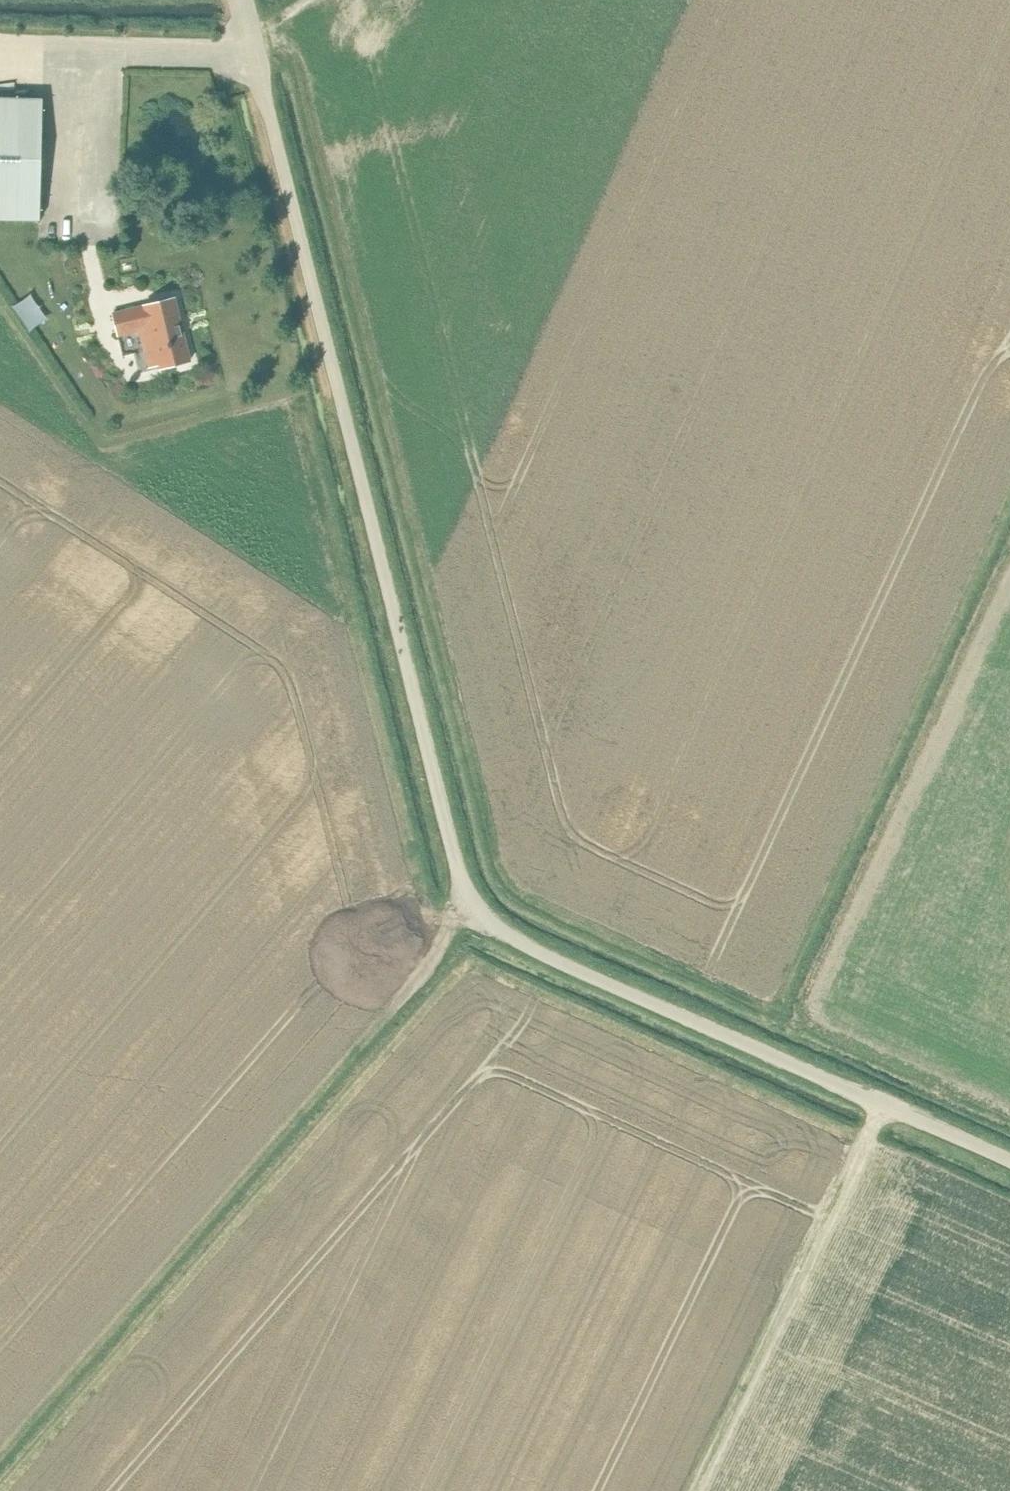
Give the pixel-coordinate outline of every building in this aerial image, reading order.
[(39,220),(42,99),(0,98),(0,219),(39,220)] [(155,349),(160,369),(190,362),(173,298),(143,306),(144,307),(112,315),(118,335),(139,330),(145,351),(155,349)]
